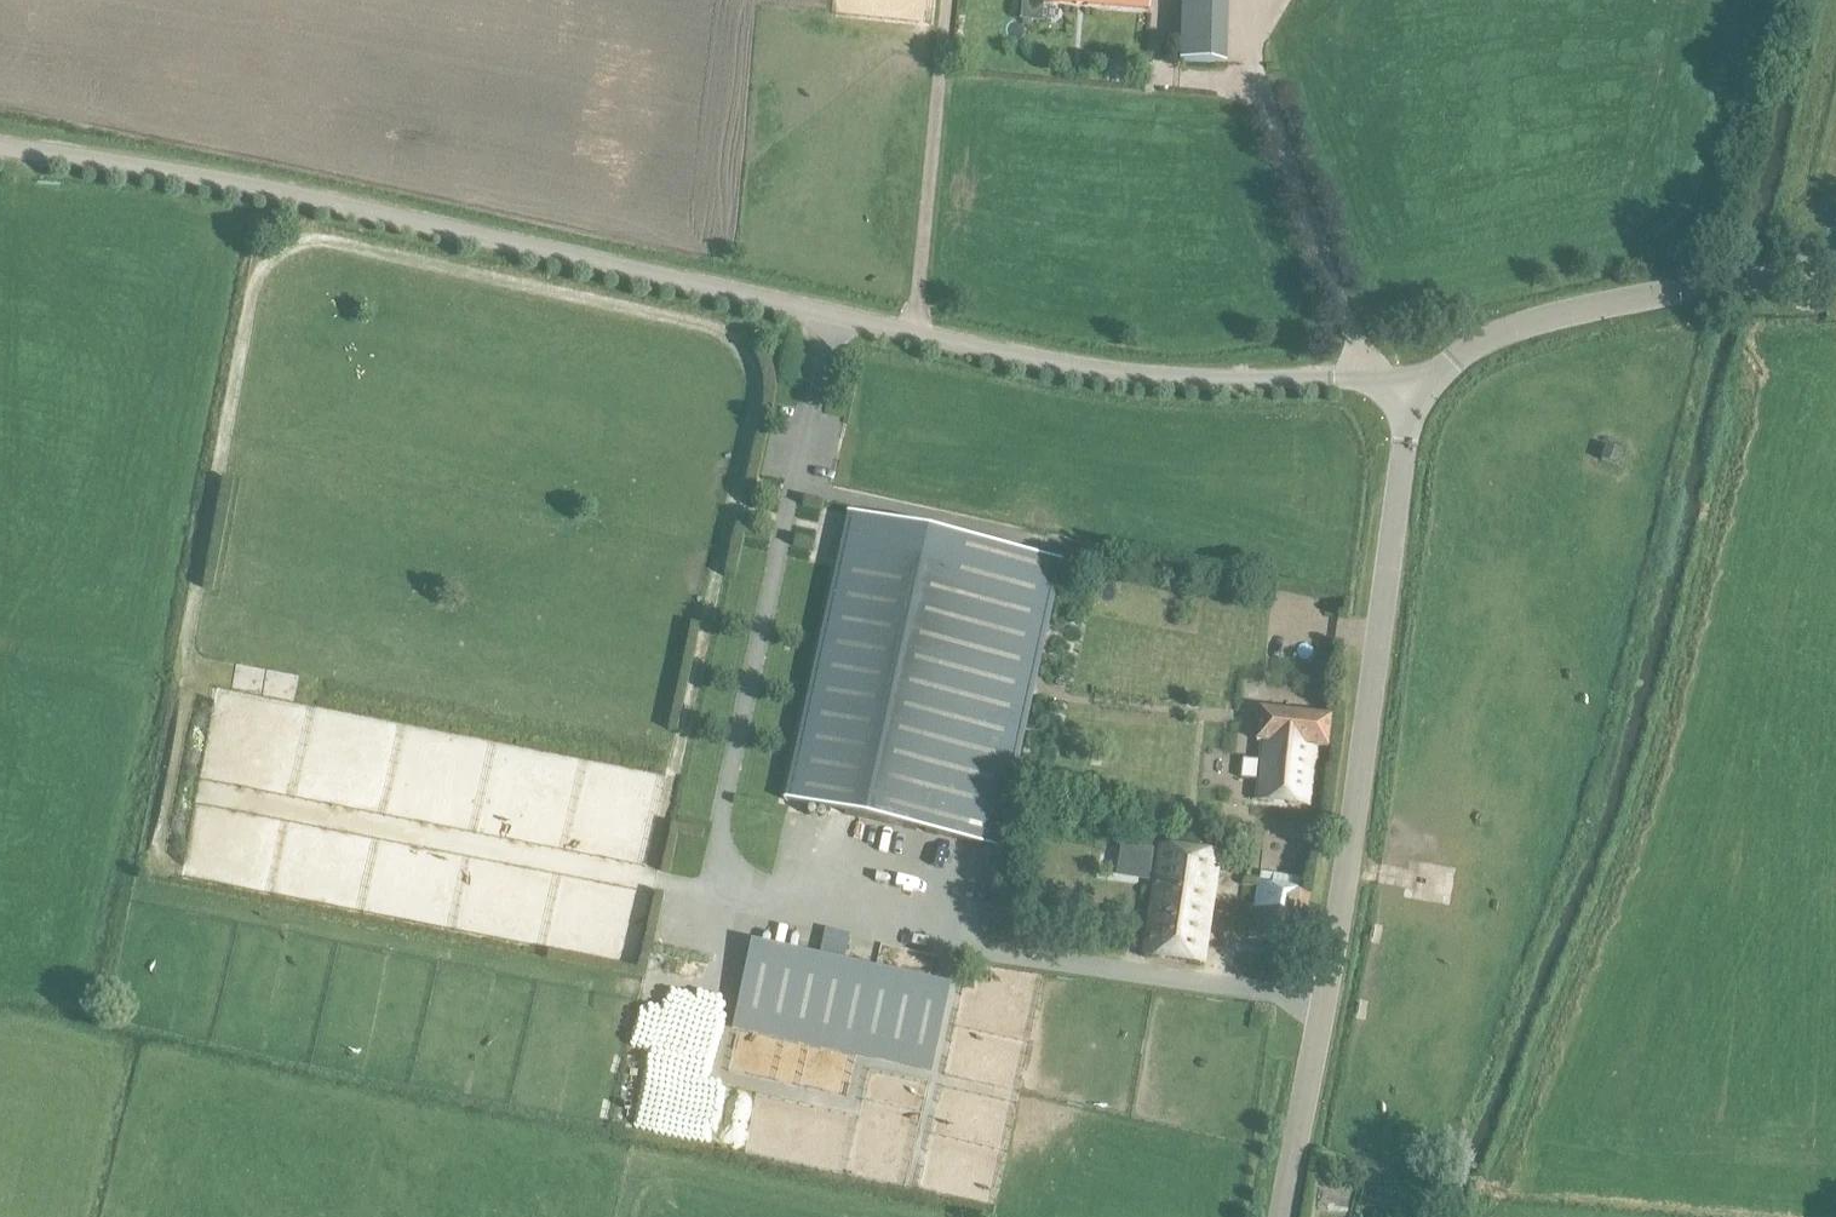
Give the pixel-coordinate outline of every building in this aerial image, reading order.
[(1016,18),(1041,17),(1040,0),(1016,0),(1016,18)] [(1150,0),(1052,0),(1149,9),(1150,0)] [(1171,57),(1213,58),(1214,0),(1172,0),(1171,57)] [(1618,466),(1622,453),(1606,448),(1602,461),(1618,466)] [(858,517),(849,558),(842,556),(788,803),(995,848),(1058,560),(858,517)] [(1269,744),(1263,802),(1313,807),(1319,749),(1329,750),(1332,718),(1261,710),(1258,742),(1269,744)] [(1203,964),(1219,856),(1162,848),(1146,955),(1203,964)] [(1257,889),(1247,942),(1290,949),(1291,947),(1301,949),(1310,894),(1301,891),(1301,890),(1268,882),(1268,885),(1259,884),(1258,886),(1257,889)] [(749,944),(730,1032),(927,1074),(946,986),(749,944)]
